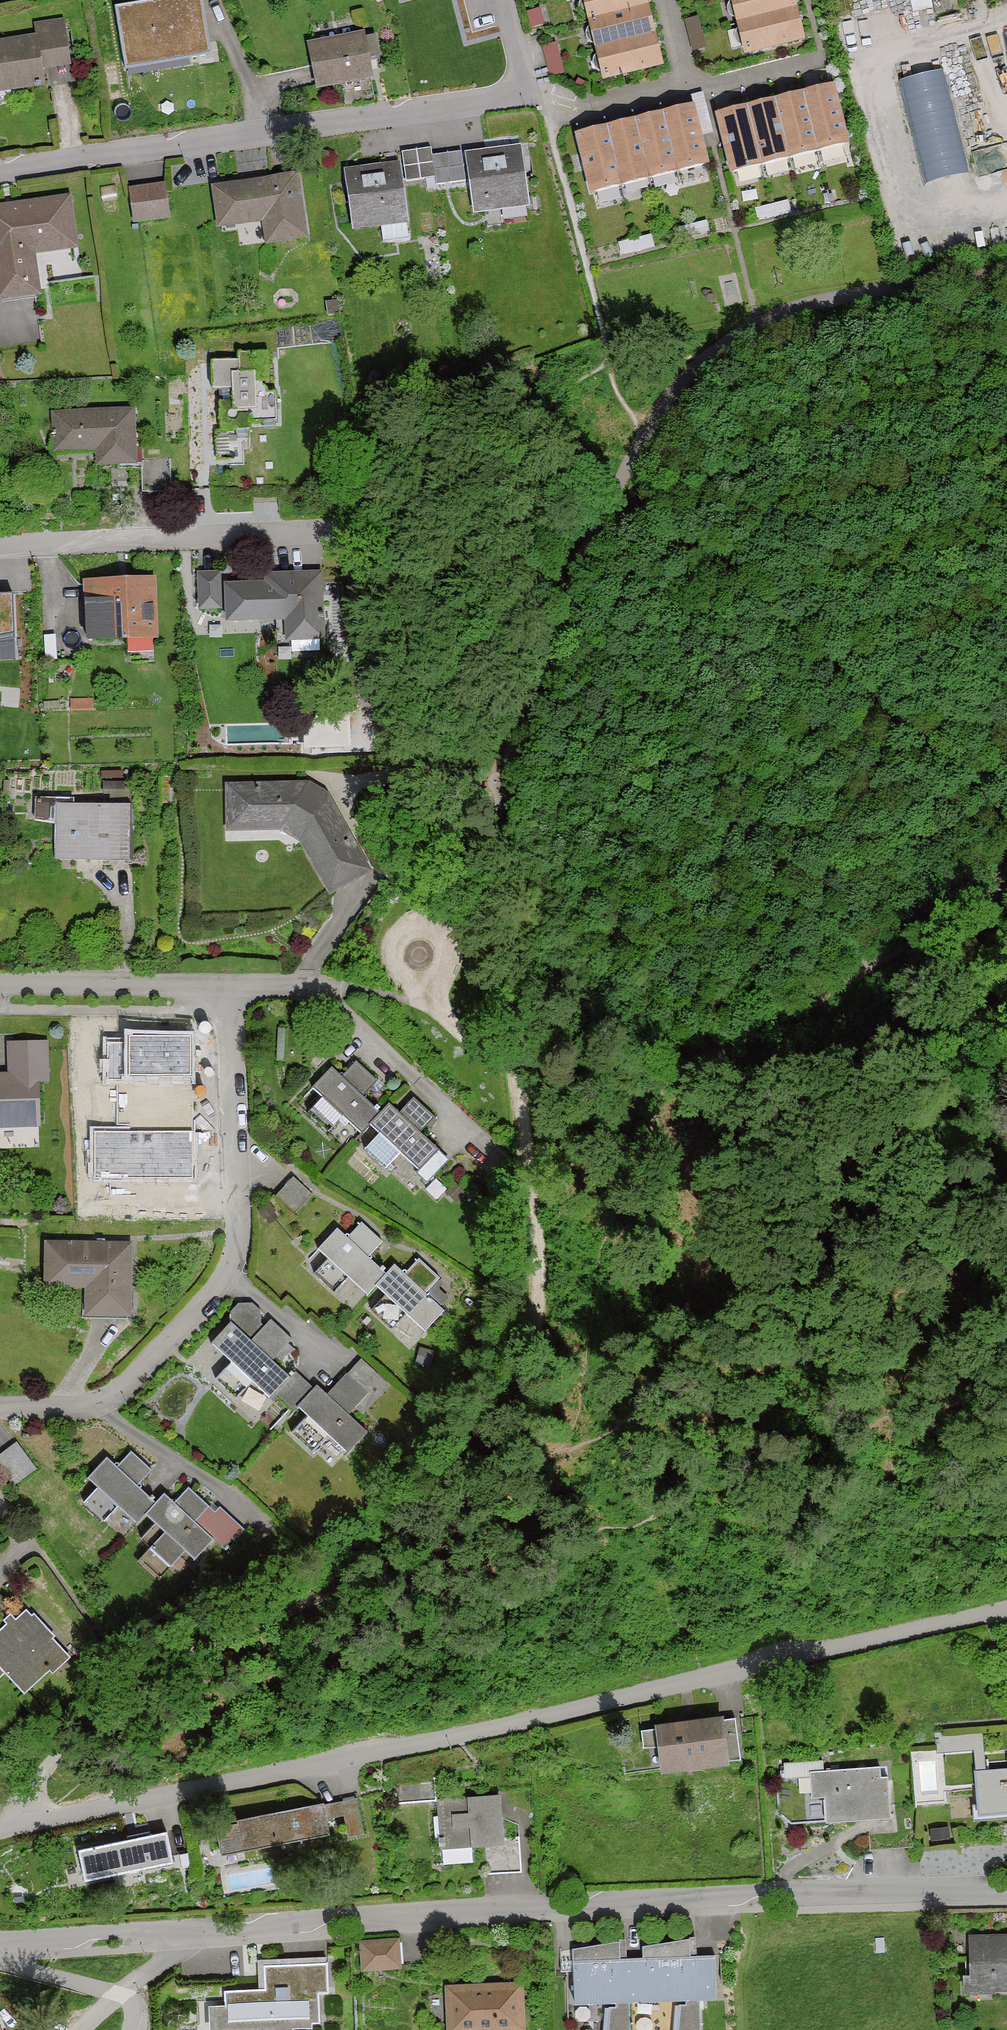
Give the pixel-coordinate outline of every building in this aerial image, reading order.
[(120,8),(126,59),(199,50),(193,0),(189,0),(120,8)] [(648,11),(646,0),(585,0),(591,25),(648,11)] [(800,14),(797,0),(736,0),(742,27),(800,14)] [(597,54),(655,40),(648,11),(591,25),(597,54)] [(749,56),(807,43),(800,14),(742,27),(749,56)] [(366,36),(312,43),(318,99),(373,93),(366,36)] [(0,44),(0,93),(40,90),(38,70),(70,68),(67,39),(0,44)] [(604,82),(662,69),(655,40),(597,54),(604,82)] [(948,61),(901,70),(923,177),(969,168),(948,61)] [(836,88),(806,95),(819,150),(848,143),(836,88)] [(806,95),(776,102),(789,156),(819,150),(806,95)] [(776,102),(747,109),(760,163),(789,156),(776,102)] [(747,109),(717,116),(730,170),(760,163),(747,109)] [(696,110),(667,117),(679,172),(709,165),(696,110)] [(667,117),(637,124),(650,178),(679,172),(667,117)] [(637,124),(607,131),(620,185),(650,178),(637,124)] [(607,131),(578,138),(591,192),(620,185),(607,131)] [(524,151),(470,154),(472,183),(474,216),(528,213),(524,151)] [(434,153),(403,155),(403,161),(404,180),(436,178),(435,156),(434,153)] [(470,154),(435,156),(436,178),(436,185),(472,183),(470,154)] [(403,161),(345,165),(349,231),(407,227),(404,180),(403,161)] [(302,178),(220,186),(224,228),(267,223),(269,247),(308,243),(302,178)] [(167,188),(132,190),(133,225),(169,224),(167,188)] [(0,205),(0,303),(37,300),(34,258),(74,255),(70,200),(0,205)] [(259,380),(235,381),(236,418),(256,418),(256,425),(276,425),(275,392),(259,392),(259,380)] [(136,413),(52,416),(54,461),(101,459),(102,478),(138,477),(136,413)] [(172,461),(146,461),(146,494),(173,493),(172,461)] [(269,583),(229,581),(228,624),(288,626),(288,642),(321,643),(324,576),(269,574),(269,583)] [(222,578),(200,578),(200,619),(223,619),(222,578)] [(156,584),(83,588),(87,645),(159,641),(156,584)] [(0,594),(0,643),(9,643),(8,594),(0,594)] [(320,782),(230,781),(231,833),(293,833),(331,901),(370,876),(320,782)] [(129,806),(52,808),(54,866),(130,864),(129,806)] [(6,1045),(5,1073),(0,1073),(0,1128),(42,1130),(43,1103),(45,1047),(6,1045)] [(197,1050),(125,1048),(124,1090),(196,1092),(197,1050)] [(345,1080),(336,1071),(314,1093),(323,1102),(313,1112),(333,1132),(344,1120),(359,1135),(369,1125),(380,1114),(363,1097),(374,1086),(357,1068),(345,1080)] [(388,1106),(380,1114),(369,1125),(381,1137),(367,1151),(388,1173),(404,1157),(423,1177),(444,1157),(421,1134),(434,1122),(415,1102),(400,1117),(388,1106)] [(311,1200),(293,1182),(279,1196),(297,1214),(311,1200)] [(383,1246),(363,1227),(349,1242),(339,1233),(321,1253),(332,1263),(319,1277),(336,1293),(348,1280),(367,1298),(375,1289),(385,1279),(367,1263),(383,1246)] [(133,1244),(45,1244),(45,1286),(90,1286),(90,1318),(133,1318),(133,1244)] [(396,1267),(385,1279),(375,1289),(386,1299),(375,1311),(396,1331),(409,1317),(428,1335),(447,1315),(429,1299),(441,1285),(421,1266),(409,1279),(396,1267)] [(296,1348),(272,1324),(253,1343),(236,1326),(215,1346),(235,1366),(220,1381),(238,1398),(253,1384),(270,1401),(279,1393),(290,1382),(275,1368),(296,1348)] [(297,1375),(290,1382),(279,1393),(295,1410),(298,1407),(314,1392),(297,1375)] [(318,1387),(314,1392),(298,1407),(310,1419),(297,1432),(312,1447),(325,1434),(344,1453),(364,1433),(347,1415),(365,1397),(346,1378),(327,1396),(318,1387)] [(16,1447),(0,1460),(0,1470),(15,1487),(36,1470),(16,1447)] [(133,1457),(118,1473),(108,1464),(91,1483),(100,1492),(92,1500),(111,1518),(119,1508),(139,1526),(146,1518),(156,1507),(137,1489),(151,1474),(133,1457)] [(166,1498),(156,1507),(146,1518),(156,1527),(144,1540),(166,1560),(178,1547),(197,1565),(215,1546),(194,1527),(210,1509),(191,1492),(176,1507),(166,1498)] [(0,1636),(0,1670),(3,1673),(23,1694),(48,1671),(53,1676),(70,1660),(25,1612),(0,1636)] [(726,1712),(653,1722),(659,1768),(733,1759),(726,1712)] [(939,1746),(984,1746),(985,1731),(940,1730),(939,1746)] [(826,1775),(825,1765),(786,1767),(788,1796),(822,1794),(824,1828),(885,1825),(882,1772),(826,1775)] [(432,1774),(402,1777),(405,1802),(434,1799),(432,1774)] [(976,1775),(978,1824),(1006,1823),(1006,1774),(976,1775)] [(495,1793),(434,1799),(439,1852),(480,1848),(482,1871),(520,1867),(517,1835),(499,1837),(495,1793)] [(356,1797),(237,1821),(244,1857),(363,1834),(356,1797)] [(167,1832),(75,1850),(82,1881),(173,1863),(167,1832)] [(969,1936),(969,1996),(1006,1996),(1006,1936),(969,1936)] [(404,1945),(363,1946),(364,1977),(405,1975),(404,1945)] [(573,1963),(573,2011),(604,2010),(605,2029),(631,2029),(631,2008),(651,2007),(651,1962),(573,1963)] [(651,1962),(651,2007),(673,2007),(673,2029),(698,2029),(698,2004),(723,2003),(722,1962),(651,1962)] [(260,1966),(261,1997),(199,1999),(200,2029),(315,2029),(314,2008),(332,2007),(331,1964),(260,1966)] [(443,1994),(445,2029),(526,2029),(525,1990),(443,1994)]
